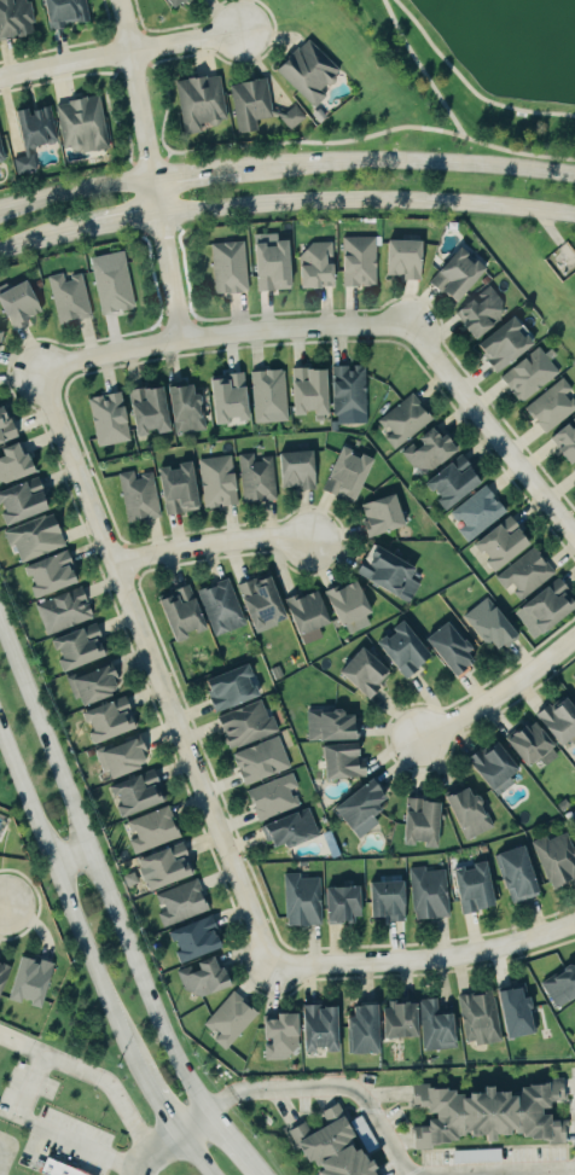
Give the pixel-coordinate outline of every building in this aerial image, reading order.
[(31,0),(6,0),(0,2),(0,28),(4,43),(40,34),(31,0)] [(56,31),(70,29),(69,25),(93,21),(90,0),(51,0),(56,31)] [(184,11),(197,0),(175,0),(184,11)] [(345,73),(313,40),(281,71),(318,109),(331,97),(326,92),(345,73)] [(223,76),(180,82),(189,135),(207,132),(206,125),(231,122),(223,76)] [(241,135),(262,132),(261,120),(277,118),(272,80),(235,85),(241,135)] [(68,154),(112,147),(105,98),(61,105),(68,154)] [(309,119),(299,105),(283,117),(293,131),(309,119)] [(39,172),(35,149),(61,145),(55,107),(38,110),(18,113),(20,126),(26,125),(31,156),(18,158),(21,175),(39,172)] [(312,114),(318,109),(325,116),(319,121),(312,114)] [(347,238),(348,288),(380,287),(379,238),(347,238)] [(262,247),(264,292),(299,290),(297,242),(283,243),(283,246),(262,247)] [(393,276),(408,277),(408,281),(427,282),(428,243),(394,242),(393,276)] [(217,244),(219,295),(252,294),(250,243),(217,244)] [(336,243),(313,244),(313,253),(304,253),(305,265),(308,265),(309,289),(341,288),(341,266),(336,266),(336,243)] [(436,283),(463,306),(493,271),(465,248),(436,283)] [(139,309),(128,253),(95,260),(105,316),(139,309)] [(70,277),(69,274),(52,277),(60,325),(94,319),(87,274),(70,277)] [(2,297),(18,330),(49,314),(32,282),(2,297)] [(514,315),(494,287),(461,311),(481,339),(514,315)] [(501,374),(541,348),(522,320),(486,343),(492,353),(489,355),(501,374)] [(1,351),(6,352),(12,334),(0,330),(0,356),(1,351)] [(564,374),(544,348),(505,378),(525,404),(564,374)] [(369,425),(370,367),(339,366),(338,424),(369,425)] [(335,370),(299,371),(299,417),(312,417),(312,416),(335,415),(335,370)] [(289,371),(256,372),(259,424),(291,422),(289,371)] [(256,420),(253,389),(249,389),(248,377),(218,380),(223,427),(236,426),(236,422),(256,420)] [(572,394),(574,391),(574,388),(567,378),(529,409),(549,435),(574,415),(574,398),(572,394)] [(201,387),(178,388),(179,433),(209,432),(208,397),(201,397),(201,387)] [(177,432),(170,388),(136,394),(143,439),(156,437),(155,435),(177,432)] [(103,448),(135,441),(125,393),(93,400),(103,448)] [(437,422),(418,394),(381,419),(392,434),(388,437),(396,450),(437,422)] [(11,407),(0,411),(0,448),(23,440),(11,407)] [(555,440),(574,465),(574,424),(555,440)] [(454,436),(449,439),(441,427),(405,452),(424,479),(465,451),(454,436)] [(37,454),(31,456),(27,444),(0,452),(0,477),(2,476),(5,486),(43,474),(37,454)] [(328,491),(360,505),(379,462),(347,448),(328,491)] [(298,485),(292,485),(294,487),(281,488),(279,453),(312,452),(314,489),(300,489),(298,485)] [(242,455),(249,505),(281,500),(275,458),(258,461),(257,453),(242,455)] [(244,505),(236,455),(202,461),(210,510),(244,505)] [(490,486),(470,456),(431,481),(452,512),(490,486)] [(169,516),(204,512),(200,463),(183,465),(183,468),(164,470),(169,516)] [(131,524),(164,518),(156,472),(140,475),(139,471),(123,474),(131,524)] [(2,494),(14,527),(57,511),(46,478),(2,494)] [(462,531),(472,544),(511,512),(490,486),(456,514),(466,527),(462,531)] [(360,505),(365,522),(362,522),(367,537),(403,525),(394,494),(360,505)] [(25,562),(70,549),(60,516),(9,531),(14,548),(20,546),(25,562)] [(482,546),(493,559),(490,562),(502,576),(539,544),(515,517),(482,546)] [(558,573),(540,549),(500,577),(510,592),(515,589),(522,598),(558,573)] [(43,600),(84,584),(77,565),(78,564),(74,552),(31,568),(43,600)] [(553,637),(574,617),(574,593),(563,580),(530,611),(553,637)] [(204,591),(219,638),(250,628),(235,581),(204,591)] [(243,587),(258,634),(294,622),(281,581),(260,587),(258,582),(243,587)] [(381,620),(363,582),(343,592),(341,588),(331,593),(350,634),(381,620)] [(49,636),(97,619),(86,588),(38,606),(49,636)] [(214,631),(203,599),(197,602),(193,589),(166,598),(182,643),(214,631)] [(307,646),(327,639),(325,632),(341,627),(328,591),(303,600),(301,596),(291,599),(307,646)] [(468,616),(491,649),(498,643),(505,653),(525,640),(504,609),(500,611),(492,600),(468,616)] [(380,645),(405,679),(436,656),(411,622),(380,645)] [(464,665),(469,673),(484,662),(457,624),(434,641),(447,660),(443,662),(451,674),(464,665)] [(58,641),(66,661),(63,662),(67,675),(112,659),(105,638),(106,638),(102,625),(58,641)] [(333,672),(363,700),(391,670),(368,649),(353,665),(346,658),(333,672)] [(119,689),(109,663),(67,679),(77,705),(119,689)] [(254,695),(241,663),(197,681),(209,713),(254,695)] [(283,676),(274,680),(269,669),(278,665),(283,676)] [(562,748),(574,737),(574,711),(563,696),(536,716),(562,748)] [(81,714),(92,745),(135,731),(126,699),(81,714)] [(217,720),(231,751),(275,733),(262,702),(217,720)] [(358,743),(358,712),(307,712),(307,743),(358,743)] [(557,755),(533,721),(506,740),(532,773),(557,755)] [(95,751),(108,781),(149,766),(138,735),(95,751)] [(289,772),(279,740),(232,754),(242,785),(289,772)] [(469,758),(495,796),(522,776),(495,740),(469,758)] [(324,748),(326,781),(364,779),(361,744),(324,748)] [(109,787),(120,819),(164,803),(153,772),(109,787)] [(301,804),(290,775),(246,792),(257,821),(301,804)] [(358,839),(378,825),(371,814),(388,802),(373,781),(335,808),(358,839)] [(448,796),(461,840),(488,832),(475,787),(448,796)] [(556,804),(564,799),(569,805),(561,812),(556,804)] [(438,849),(441,802),(406,801),(405,847),(438,849)] [(133,853),(178,839),(168,809),(123,824),(133,853)] [(262,826),(272,853),(318,837),(308,810),(262,826)] [(533,844),(551,891),(574,882),(574,857),(565,831),(533,844)] [(193,877),(182,844),(138,860),(149,892),(193,877)] [(539,896),(524,848),(496,857),(511,904),(539,896)] [(495,909),(487,863),(454,871),(461,915),(495,909)] [(447,919),(445,867),(411,868),(413,921),(447,919)] [(319,876),(284,876),(284,927),(319,927),(319,876)] [(161,913),(158,913),(161,925),(205,913),(198,883),(156,894),(161,913)] [(405,921),(405,884),(371,884),(371,921),(405,921)] [(327,889),(327,924),(360,924),(360,889),(327,889)] [(180,965),(222,948),(210,918),(168,933),(180,965)] [(186,995),(193,991),(198,1000),(231,985),(216,955),(176,975),(186,995)] [(8,1001),(41,1010),(52,965),(19,956),(8,1001)] [(12,966),(0,960),(0,992),(12,966)] [(556,1010),(574,999),(574,963),(541,982),(556,1010)] [(527,989),(500,993),(507,1040),(534,1036),(527,989)] [(201,1028),(225,1049),(256,1014),(232,993),(201,1028)] [(493,993),(459,997),(465,1047),(499,1042),(493,993)] [(422,1052),(455,1051),(453,1014),(437,1016),(437,1000),(419,1001),(422,1052)] [(417,1004),(384,1004),(384,1040),(417,1040),(417,1004)] [(338,1053),(338,1007),(303,1007),(304,1053),(338,1053)] [(379,1054),(378,1007),(349,1007),(350,1055),(379,1054)] [(265,1059),(297,1059),(297,1017),(265,1017),(265,1059)] [(413,1146),(564,1140),(564,1121),(553,1121),(552,1105),(563,1104),(562,1080),(544,1081),(544,1088),(411,1093),(412,1109),(428,1109),(428,1127),(412,1128),(413,1146)] [(338,1104),(319,1113),(324,1123),(310,1130),(306,1122),(291,1129),(316,1174),(376,1174),(338,1104)] [(40,1173),(46,1174),(87,1174),(46,1158),(40,1173)]
